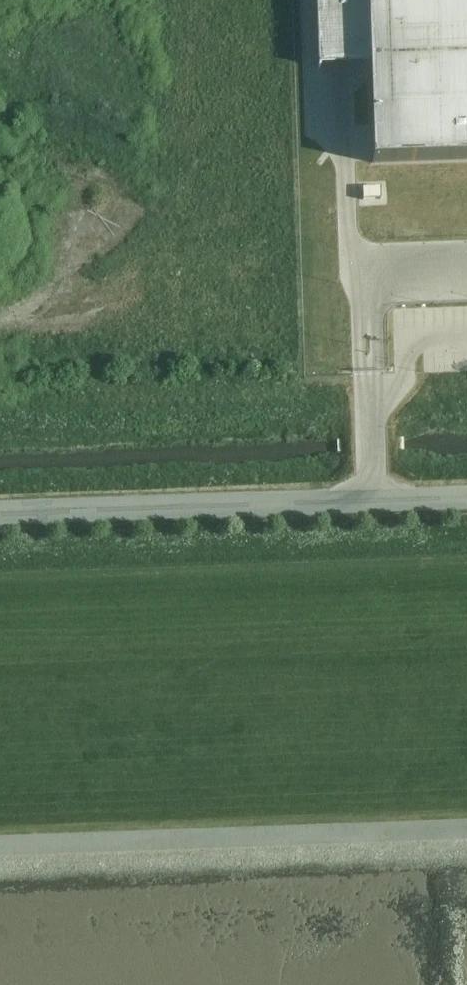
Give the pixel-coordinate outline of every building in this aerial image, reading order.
[(372,162),(466,158),(466,0),(316,0),(319,67),(369,65),(372,162)]
